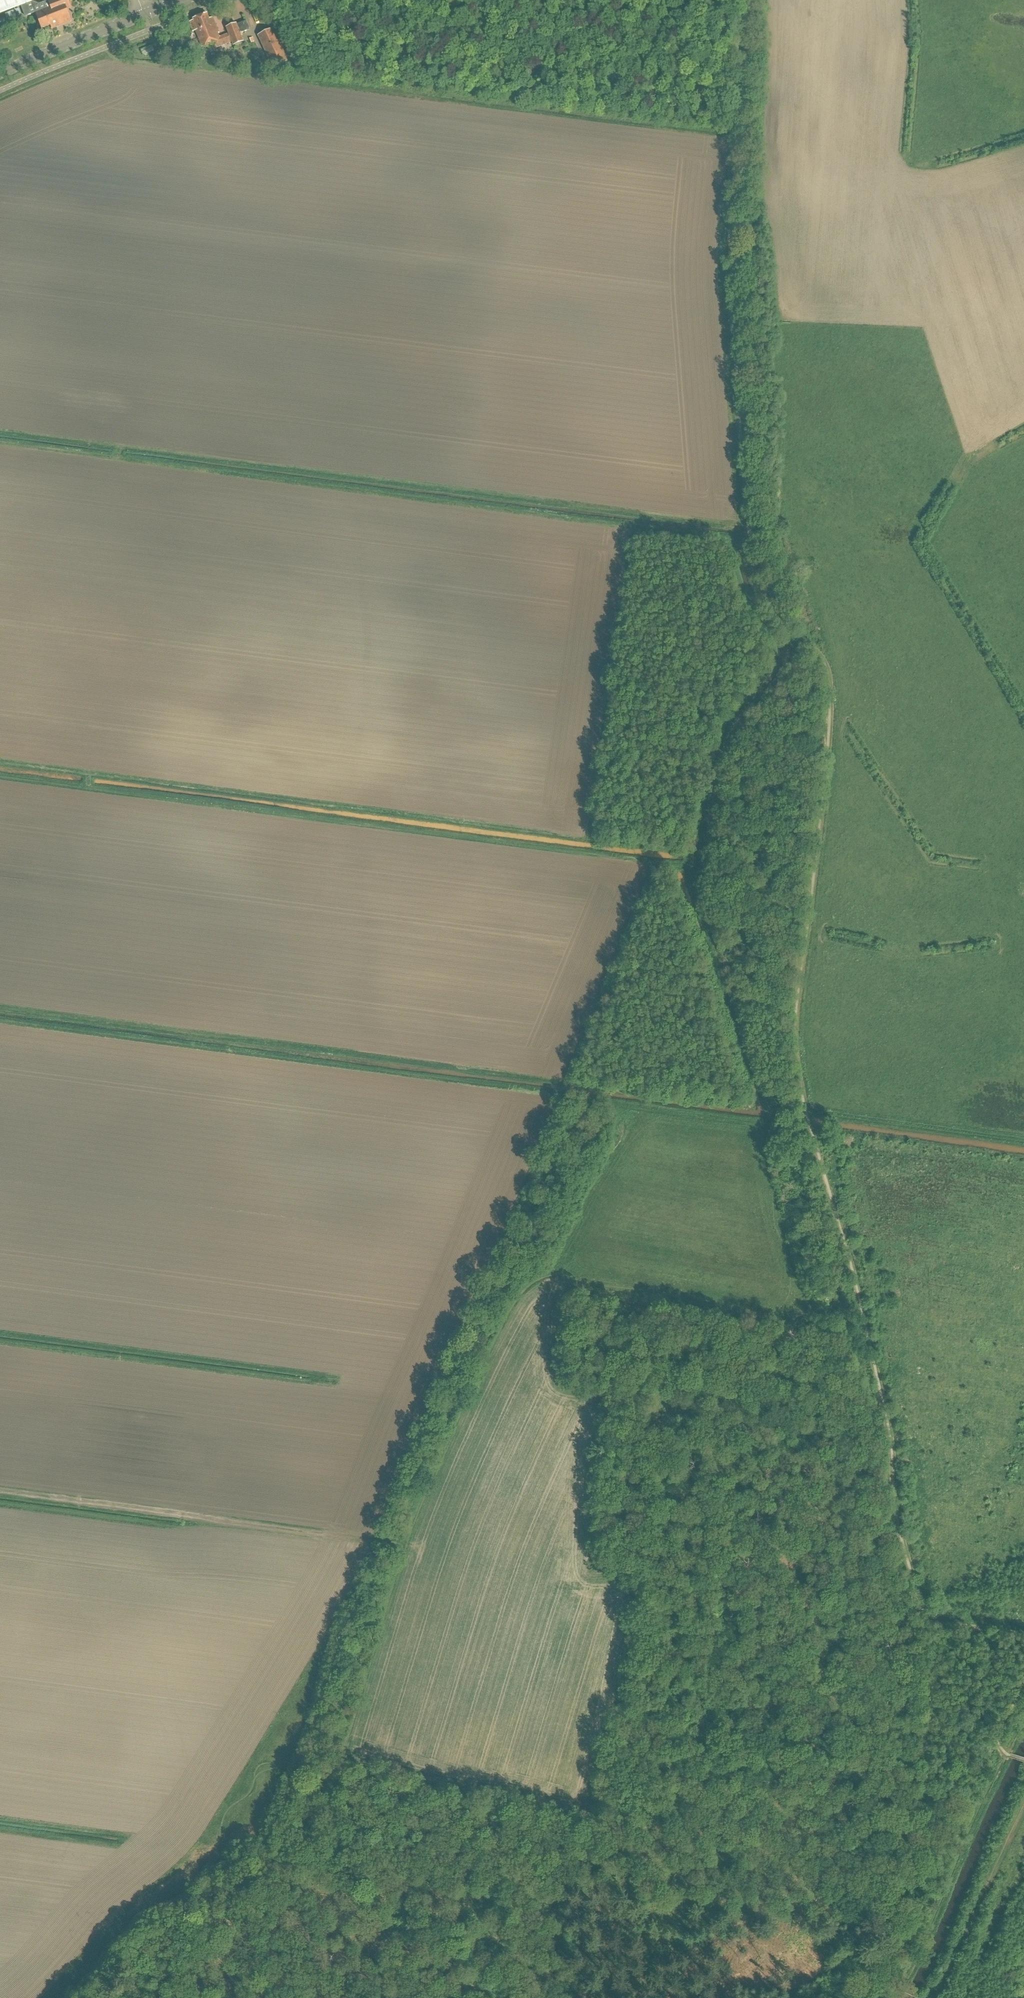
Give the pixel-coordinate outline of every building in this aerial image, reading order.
[(32,1),(31,0),(0,0),(0,13),(32,1)] [(50,5),(44,8),(46,11),(37,15),(42,28),(51,25),(53,29),(72,21),(67,9),(71,7),(68,0),(48,0),(50,5)] [(202,47),(222,40),(212,17),(209,19),(207,13),(193,19),(194,20),(189,22),(193,32),(196,30),(202,47)] [(238,25),(237,24),(227,28),(234,45),(244,41),(241,34),(251,30),(247,21),(238,25)] [(273,30),(260,36),(275,67),(288,61),(273,30)] [(182,63),(179,54),(171,57),(175,67),(182,63)]
